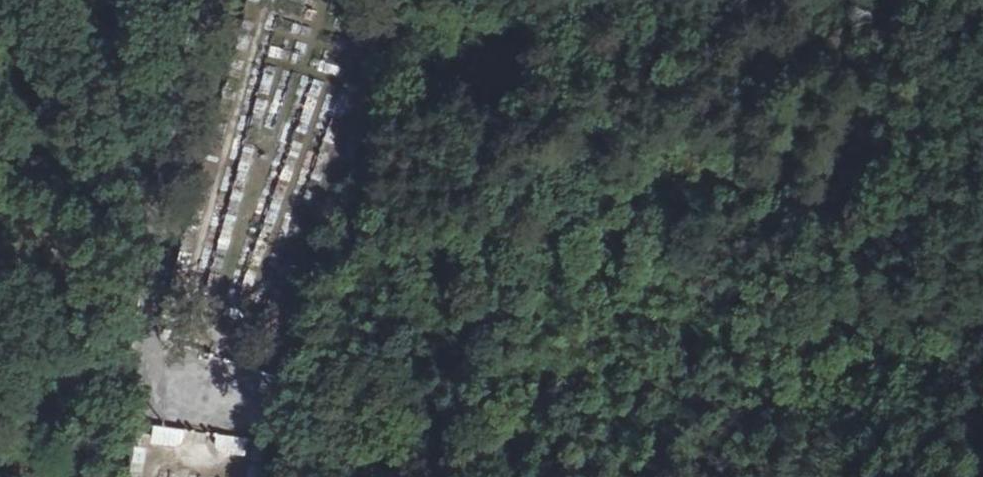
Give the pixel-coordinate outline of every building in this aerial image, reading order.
[(190,442),(191,433),(156,428),(155,444),(173,447),(173,456),(182,453),(186,448),(190,442)] [(247,440),(219,436),(219,446),(221,451),(225,455),(246,457),(247,440)]
